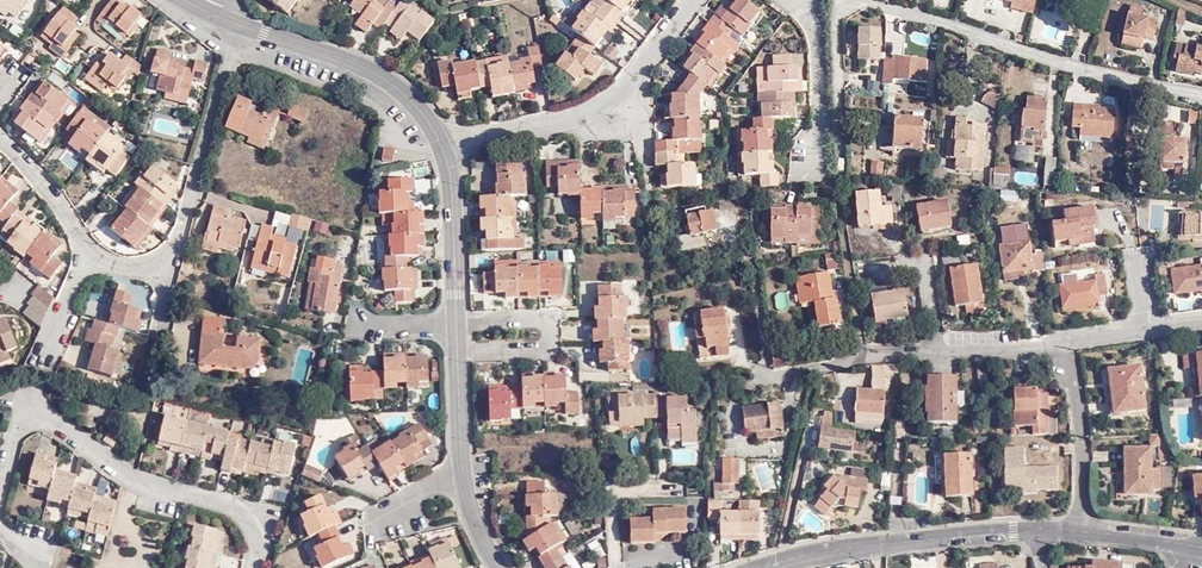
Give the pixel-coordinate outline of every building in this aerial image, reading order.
[(5,17),(9,12),(16,18),(28,2),(25,0),(0,0),(0,13),(5,17)] [(101,14),(108,20),(108,19),(116,26),(126,35),(129,37),(138,27),(135,24),(142,16),(131,7),(129,10),(121,4),(120,4),(115,0),(112,0),(101,14)] [(267,0),(286,15),(297,1),(296,0),(267,0)] [(350,6),(363,17),(358,23),(368,31),(373,24),(381,30),(388,20),(397,8),(389,2),(383,9),(374,2),(376,0),(354,0),(350,6)] [(386,0),(376,0),(374,2),(383,9),(389,2),(386,0)] [(420,41),(434,22),(421,12),(417,16),(409,10),(412,6),(405,0),(402,0),(397,8),(388,20),(395,25),(406,34),(408,32),(420,41)] [(592,4),(615,22),(622,13),(617,10),(625,0),(595,0),(592,4)] [(617,10),(622,13),(632,0),(625,0),(617,10)] [(709,22),(727,36),(733,29),(743,36),(752,25),(750,24),(759,12),(743,0),(738,0),(735,4),(730,10),(727,9),(719,18),(715,15),(709,22)] [(1033,14),(1036,0),(1003,0),(1012,2),(1011,8),(1033,14)] [(1072,0),(1058,0),(1057,5),(1070,9),(1072,0)] [(123,1),(121,4),(129,10),(131,7),(123,1)] [(592,4),(590,3),(577,21),(578,22),(572,30),(579,36),(591,45),(604,27),(608,30),(615,22),(592,4)] [(722,5),(715,15),(719,18),(727,9),(722,5)] [(417,16),(421,12),(412,6),(409,10),(417,16)] [(1124,34),(1143,39),(1143,38),(1153,40),(1156,28),(1153,28),(1155,21),(1142,18),(1144,9),(1131,6),(1124,34)] [(78,18),(63,7),(41,37),(51,45),(54,41),(68,51),(77,39),(72,36),(74,32),(77,29),(72,26),(78,18)] [(1175,24),(1183,25),(1186,14),(1178,12),(1175,24)] [(108,20),(101,14),(96,20),(103,26),(105,23),(108,20)] [(568,28),(572,30),(578,22),(577,21),(578,19),(570,14),(562,23),(568,28)] [(709,22),(699,15),(692,24),(702,32),(703,30),(709,22)] [(149,22),(142,16),(135,24),(138,27),(142,29),(149,22)] [(108,20),(105,23),(124,38),(126,35),(116,26),(108,19),(108,20)] [(732,52),(738,45),(737,44),(727,36),(709,22),(703,30),(706,32),(697,44),(720,62),(729,50),(732,52)] [(368,31),(358,23),(356,26),(366,33),(368,31)] [(401,41),(406,34),(395,25),(390,33),(401,41)] [(591,45),(595,48),(608,30),(604,27),(591,45)] [(727,36),(737,44),(743,36),(733,29),(727,36)] [(880,29),(859,29),(858,60),(879,60),(880,29)] [(702,32),(694,42),(697,44),(706,32),(703,30),(702,32)] [(1141,48),(1143,39),(1124,34),(1122,44),(1141,48)] [(589,56),(595,48),(591,45),(579,36),(574,44),(580,49),(573,59),(566,54),(556,67),(575,82),(585,70),(591,74),(599,63),(589,56)] [(54,41),(51,45),(48,48),(62,59),(68,51),(54,41)] [(1183,57),(1186,45),(1178,43),(1174,59),(1178,60),(1179,56),(1183,57)] [(580,49),(574,44),(566,54),(573,59),(580,49)] [(693,55),(683,68),(686,70),(691,74),(706,85),(716,72),(719,75),(726,67),(723,65),(720,62),(697,44),(691,53),(693,55)] [(1186,45),(1183,57),(1179,56),(1178,60),(1176,71),(1192,75),(1193,73),(1201,75),(1201,49),(1186,45)] [(543,67),(539,46),(527,49),(529,60),(519,62),(519,63),(509,65),(514,88),(526,86),(535,84),(532,69),(543,67)] [(612,61),(619,53),(610,46),(604,55),(612,61)] [(598,49),(592,55),(605,68),(611,62),(598,49)] [(183,72),(184,68),(185,61),(170,58),(171,53),(158,50),(152,73),(161,75),(157,90),(167,92),(165,99),(175,101),(186,104),(192,78),(203,81),(207,64),(196,61),(194,70),(193,74),(183,72)] [(720,62),(723,65),(732,52),(729,50),(720,62)] [(138,76),(141,66),(126,55),(121,62),(110,53),(103,62),(99,59),(89,72),(106,85),(108,83),(117,90),(126,78),(122,76),(128,68),(138,76)] [(691,53),(681,66),(683,68),(693,55),(691,53)] [(772,56),(773,68),(792,67),(792,55),(772,56)] [(514,88),(509,65),(507,56),(496,59),(498,67),(487,69),(486,64),(476,66),(480,89),(490,87),(491,92),(514,88)] [(34,57),(26,67),(33,73),(42,62),(34,57)] [(893,61),(885,60),(882,83),(892,84),(892,79),(925,82),(927,60),(894,57),(893,61)] [(476,66),(475,63),(466,65),(467,70),(454,73),(453,67),(452,61),(437,64),(442,89),(456,86),(457,96),(472,93),(471,91),(480,89),(476,66)] [(602,65),(599,63),(591,74),(594,77),(602,65)] [(467,70),(466,65),(453,67),(454,73),(467,70)] [(794,93),(802,92),(801,81),(798,81),(797,68),(797,67),(792,67),(773,68),(767,68),(768,82),(764,82),(765,94),(794,93)] [(767,68),(757,68),(758,94),(765,94),(764,82),(768,82),(767,68)] [(691,74),(686,70),(678,80),(683,84),(691,74)] [(101,92),(106,85),(89,72),(84,79),(101,92)] [(716,72),(706,85),(707,86),(709,88),(719,75),(716,72)] [(54,73),(48,81),(57,88),(64,80),(54,73)] [(674,120),(699,119),(699,96),(707,86),(706,85),(691,74),(683,84),(675,95),(671,95),(672,106),(670,106),(670,120),(674,120)] [(42,80),(34,92),(36,94),(45,83),(42,80)] [(878,91),(879,82),(868,81),(867,91),(878,91)] [(34,92),(27,101),(56,123),(71,102),(45,83),(36,94),(34,92)] [(115,92),(117,90),(108,83),(106,85),(115,92)] [(514,88),(491,92),(493,98),(515,94),(514,88)] [(473,99),(472,93),(457,96),(458,102),(473,99)] [(776,119),(791,118),(791,103),(794,103),(794,93),(765,94),(758,94),(758,104),(761,104),(762,119),(772,119),(776,119)] [(998,111),(1000,95),(995,93),(991,93),(988,93),(985,95),(983,97),(982,103),(998,111)] [(264,134),(269,137),(279,113),(266,107),(262,116),(249,110),(252,102),(238,96),(225,128),(249,138),(261,142),(264,134)] [(1044,140),(1044,132),(1047,100),(1027,98),(1026,111),(1023,111),(1020,142),(1032,143),(1032,146),(1043,148),(1044,140)] [(56,123),(27,101),(21,109),(24,111),(14,124),(41,144),(56,123)] [(292,104),(287,116),(304,123),(309,111),(292,104)] [(1099,106),(1073,105),(1072,128),(1080,128),(1079,136),(1113,138),(1115,110),(1099,109),(1099,106)] [(110,128),(83,107),(78,115),(95,127),(97,126),(106,133),(110,128)] [(24,111),(21,109),(11,122),(14,124),(24,111)] [(1198,112),(1189,112),(1188,124),(1197,124),(1198,112)] [(78,115),(66,130),(75,137),(70,143),(80,151),(82,149),(90,154),(103,137),(106,133),(97,126),(95,127),(78,115)] [(923,119),(895,117),(893,148),(921,150),(923,119)] [(966,126),(966,118),(956,118),(955,142),(951,142),(950,159),(957,159),(956,170),(983,172),(986,124),(972,123),(972,126),(966,126)] [(655,142),(656,154),(677,153),(677,141),(702,141),(701,128),(700,128),(699,119),(674,120),(674,129),(672,129),(673,142),(666,142),(655,142)] [(743,143),(744,154),(767,153),(767,131),(772,131),(772,119),(762,119),(759,119),(753,119),(753,131),(741,132),(741,143),(743,143)] [(1160,162),(1174,163),(1185,163),(1186,140),(1170,139),(1171,134),(1177,134),(1177,125),(1171,125),(1171,123),(1162,123),(1160,162)] [(66,130),(60,139),(68,145),(70,143),(75,137),(66,130)] [(116,140),(106,133),(103,137),(113,145),(115,141),(116,140)] [(264,150),(269,137),(264,134),(261,142),(249,138),(247,143),(264,150)] [(96,165),(105,171),(106,170),(116,177),(130,159),(120,151),(123,147),(115,141),(113,145),(103,137),(90,154),(89,156),(98,163),(96,165)] [(70,143),(68,145),(87,159),(89,156),(90,154),(82,149),(80,151),(70,143)] [(382,161),(393,163),(395,150),(384,148),(382,161)] [(656,154),(656,166),(656,167),(667,166),(668,175),(666,175),(667,188),(696,186),(695,174),(694,174),(694,164),(684,165),(678,165),(677,153),(656,154)] [(760,175),(760,187),(778,186),(777,173),(773,173),(768,174),(767,153),(744,154),(742,154),(742,165),(744,165),(744,176),(760,175)] [(87,159),(85,161),(103,174),(105,171),(96,165),(98,163),(89,156),(87,159)] [(1056,158),(1046,157),(1043,186),(1054,187),(1056,158)] [(568,197),(580,196),(580,192),(579,161),(545,163),(547,188),(558,187),(558,196),(568,195),(568,197)] [(872,179),(882,180),(883,162),(873,161),(872,179)] [(490,197),(509,197),(516,197),(522,196),(522,184),(524,184),(523,174),(521,175),(517,175),(517,163),(497,164),(497,175),(498,175),(498,185),(490,185),(490,197)] [(151,164),(141,176),(144,178),(153,166),(151,164)] [(141,176),(135,184),(138,186),(141,188),(163,206),(170,198),(167,196),(176,184),(153,166),(144,178),(141,176)] [(994,167),(992,187),(1008,188),(1009,168),(994,167)] [(1183,170),(1174,169),(1174,181),(1183,181),(1183,170)] [(14,196),(19,190),(2,177),(0,179),(0,182),(8,188),(6,190),(14,196)] [(380,192),(381,202),(382,202),(383,214),(408,213),(408,201),(406,201),(406,192),(413,192),(413,179),(389,180),(389,192),(380,192)] [(0,214),(0,215),(0,219),(7,225),(14,215),(18,211),(22,205),(13,198),(14,196),(6,190),(8,188),(0,182),(0,214)] [(167,196),(170,198),(179,186),(176,184),(167,196)] [(602,189),(602,193),(612,192),(612,190),(624,190),(624,193),(634,192),(634,185),(602,187),(602,189)] [(138,186),(128,198),(131,200),(141,188),(138,186)] [(124,208),(151,229),(157,221),(154,218),(164,206),(163,206),(141,188),(131,200),(128,198),(122,206),(124,208)] [(603,214),(602,193),(602,189),(591,189),(591,191),(580,192),(580,196),(581,220),(594,220),(594,215),(603,214)] [(612,192),(602,193),(603,214),(604,223),(616,222),(616,219),(625,218),(625,212),(635,212),(634,192),(624,193),(624,190),(612,190),(612,192)] [(879,192),(855,194),(859,228),(892,225),(891,206),(880,207),(879,192)] [(1002,192),(1001,201),(1017,203),(1018,194),(1002,192)] [(486,211),(487,219),(508,219),(508,208),(509,208),(509,197),(490,197),(485,198),(485,211),(486,211)] [(508,208),(508,219),(510,219),(517,218),(516,197),(509,197),(509,208),(508,208)] [(551,200),(543,200),(543,215),(551,216),(551,200)] [(922,231),(942,228),(952,226),(947,201),(916,207),(920,231),(922,231)] [(822,203),(811,203),(811,207),(796,207),(796,236),(811,236),(811,239),(822,239),(822,203)] [(218,242),(235,246),(239,248),(246,221),(234,218),(233,220),(229,219),(232,210),(213,205),(205,240),(218,244),(218,242)] [(157,221),(166,208),(164,206),(154,218),(157,221)] [(796,207),(796,206),(786,206),(786,210),(771,210),(771,221),(771,239),(785,239),(785,244),(796,244),(796,236),(796,207)] [(146,238),(153,230),(151,229),(124,208),(118,216),(120,218),(111,230),(134,248),(143,236),(146,238)] [(1082,239),(1083,244),(1095,243),(1093,227),(1095,227),(1093,208),(1063,212),(1065,223),(1051,225),(1054,243),(1082,239)] [(42,234),(44,231),(18,211),(14,215),(23,222),(22,223),(30,229),(31,228),(41,236),(42,234)] [(713,211),(686,217),(690,236),(716,231),(713,211)] [(396,225),(397,235),(418,235),(419,234),(418,213),(414,213),(408,213),(383,214),(383,226),(393,225),(396,225)] [(1185,213),(1179,213),(1177,240),(1201,241),(1201,238),(1184,237),(1185,213)] [(1185,213),(1184,237),(1201,238),(1201,214),(1185,213)] [(307,232),(311,219),(292,214),(289,227),(307,232)] [(0,233),(0,235),(8,242),(7,244),(15,250),(16,248),(26,255),(41,236),(31,228),(30,229),(22,223),(23,222),(14,215),(7,225),(0,233)] [(120,218),(118,216),(108,228),(111,230),(120,218)] [(509,240),(518,239),(517,218),(510,219),(510,230),(509,230),(509,240)] [(487,219),(486,220),(486,232),(487,241),(481,242),(482,251),(524,249),(523,239),(518,239),(509,240),(509,230),(510,230),(510,219),(508,219),(487,219)] [(1044,261),(1042,251),(1035,252),(1035,255),(1031,256),(1026,225),(1023,225),(1023,219),(1014,220),(1017,244),(1000,247),(1005,282),(1017,280),(1016,271),(1033,269),(1033,271),(1045,270),(1044,261)] [(270,242),(272,233),(274,228),(261,225),(252,262),(278,269),(277,275),(289,278),(297,246),(286,243),(286,246),(270,242)] [(943,234),(942,228),(922,231),(923,237),(943,234)] [(288,237),(272,233),(270,242),(286,246),(286,243),(288,237)] [(16,268),(21,272),(29,262),(30,264),(33,260),(43,268),(41,272),(50,279),(61,265),(52,258),(58,249),(49,242),(51,240),(46,237),(42,234),(41,236),(26,255),(23,259),(16,268)] [(49,234),(46,237),(51,240),(49,242),(58,249),(62,244),(49,234)] [(386,257),(386,270),(406,269),(405,257),(417,256),(417,253),(416,247),(418,247),(418,235),(397,235),(393,235),(392,235),(393,247),(390,247),(391,257),(386,257)] [(958,245),(970,244),(970,235),(958,236),(958,245)] [(137,250),(146,238),(143,236),(134,248),(137,250)] [(811,236),(796,236),(796,244),(809,244),(811,244),(811,239),(811,236)] [(1055,248),(1083,244),(1082,239),(1054,243),(1055,248)] [(216,253),(217,248),(218,244),(205,240),(202,250),(216,253)] [(234,252),(235,246),(218,242),(218,244),(217,248),(234,252)] [(14,251),(23,259),(26,255),(16,248),(15,250),(14,251)] [(193,260),(184,257),(180,272),(189,274),(193,260)] [(33,260),(30,264),(41,272),(43,268),(33,260)] [(517,269),(517,268),(517,263),(517,261),(494,262),(495,268),(506,268),(506,270),(517,269)] [(278,269),(252,262),(251,268),(277,275),(278,269)] [(316,284),(311,310),(335,314),(343,264),(334,263),(333,270),(321,267),(320,270),(310,268),(308,282),(316,284)] [(964,306),(983,303),(977,264),(949,268),(955,307),(964,306)] [(1201,266),(1172,271),(1175,294),(1196,291),(1196,289),(1201,288),(1201,266)] [(540,292),(539,269),(528,270),(528,267),(517,268),(517,269),(518,293),(540,292)] [(550,267),(539,267),(539,269),(540,292),(548,292),(548,298),(562,297),(561,268),(551,269),(550,267)] [(505,294),(518,293),(517,269),(506,270),(506,268),(495,268),(495,274),(483,275),(483,291),(495,290),(496,294),(505,293),(505,294)] [(406,269),(386,270),(387,282),(385,282),(385,291),(395,291),(395,303),(412,302),(412,290),(411,290),(410,281),(411,281),(411,269),(406,269)] [(1016,271),(1017,280),(1034,278),(1033,271),(1033,269),(1016,271)] [(829,273),(796,278),(800,305),(814,302),(818,328),(840,324),(836,299),(833,299),(829,273)] [(1067,276),(1068,284),(1096,281),(1095,276),(1086,277),(1086,273),(1067,276)] [(1096,281),(1068,284),(1060,286),(1063,308),(1099,303),(1098,296),(1107,295),(1104,274),(1095,275),(1095,276),(1096,281)] [(304,309),(311,310),(316,284),(308,282),(304,309)] [(23,314),(40,328),(44,318),(49,308),(53,298),(39,286),(32,295),(33,296),(27,304),(29,305),(23,314)] [(599,287),(600,308),(600,321),(623,320),(627,320),(626,309),(628,309),(628,297),(622,297),(622,286),(599,287)] [(884,321),(908,317),(904,290),(871,297),(875,323),(884,321)] [(126,329),(137,333),(141,321),(136,320),(138,310),(131,308),(134,296),(117,291),(111,313),(112,314),(109,325),(119,328),(126,329)] [(997,293),(1000,313),(1011,311),(1007,291),(997,293)] [(984,311),(983,303),(964,306),(965,314),(984,311)] [(724,309),(700,312),(703,339),(705,339),(706,349),(699,350),(701,359),(730,355),(726,329),(725,318),(724,309)] [(107,312),(104,323),(109,325),(112,314),(111,313),(107,312)] [(703,339),(700,312),(695,313),(699,350),(706,349),(705,339),(703,339)] [(910,324),(908,317),(884,321),(886,328),(910,324)] [(8,351),(17,348),(5,318),(0,320),(0,355),(8,351)] [(224,320),(205,318),(199,371),(214,372),(214,365),(245,368),(248,368),(251,368),(255,365),(258,362),(259,360),(261,340),(238,338),(237,350),(221,348),(224,320)] [(104,323),(95,320),(91,330),(88,343),(95,345),(88,371),(112,377),(120,350),(112,348),(115,337),(116,337),(119,328),(109,325),(104,323)] [(600,321),(598,321),(598,330),(599,343),(603,343),(624,342),(623,320),(600,321)] [(120,350),(126,329),(119,328),(116,337),(115,337),(112,348),(120,350)] [(628,341),(624,342),(603,343),(603,351),(603,364),(608,364),(608,372),(630,371),(628,341)] [(0,355),(0,369),(13,363),(8,351),(0,355)] [(1200,397),(1201,397),(1201,353),(1183,355),(1184,370),(1193,369),(1197,369),(1200,397)] [(416,359),(405,360),(406,382),(428,382),(427,357),(424,357),(416,357),(416,359)] [(406,382),(405,360),(405,358),(395,358),(395,360),(383,361),(383,372),(384,389),(397,389),(397,383),(406,383),(406,382)] [(885,372),(899,372),(900,365),(873,367),(872,391),(857,390),(855,411),(883,413),(885,391),(885,384),(885,379),(885,372)] [(373,374),(372,373),(372,366),(349,367),(350,373),(363,373),(364,375),(373,374)] [(1140,366),(1109,370),(1114,414),(1145,410),(1140,366)] [(373,389),(384,389),(383,372),(372,373),(373,374),(364,375),(363,373),(350,373),(351,403),(364,402),(364,400),(373,400),(373,389)] [(956,376),(927,376),(928,391),(930,391),(930,412),(926,412),(926,423),(956,423),(956,414),(961,414),(961,406),(962,406),(962,395),(954,395),(954,389),(956,389),(956,376)] [(544,403),(544,379),(544,377),(533,377),(533,380),(522,380),(522,386),(522,392),(523,403),(544,403)] [(554,379),(544,379),(544,403),(544,404),(558,403),(566,403),(566,415),(579,415),(578,395),(566,395),(566,377),(554,377),(554,379)] [(654,384),(642,384),(643,396),(654,396),(654,386),(654,384)] [(511,392),(511,386),(501,387),(501,393),(501,394),(511,394),(511,392)] [(654,396),(655,399),(666,399),(665,386),(654,386),(654,396)] [(1032,435),(1048,435),(1048,415),(1043,415),(1043,404),(1047,404),(1047,394),(1036,394),(1036,390),(1013,390),(1014,427),(1032,427),(1032,435)] [(438,391),(428,392),(428,410),(439,410),(438,391)] [(522,409),(523,403),(522,392),(511,392),(511,394),(501,394),(501,393),(489,393),(489,418),(502,418),(502,420),(511,420),(512,419),(511,409),(520,409),(522,409)] [(643,418),(655,417),(655,416),(655,399),(654,396),(643,396),(617,397),(618,413),(608,413),(609,426),(618,426),(618,422),(643,422),(643,418)] [(618,413),(617,397),(608,397),(608,413),(618,413)] [(655,399),(655,416),(667,416),(667,428),(681,427),(682,439),(697,439),(696,411),(687,411),(687,397),(666,399),(655,399)] [(756,432),(783,428),(780,403),(742,408),(746,433),(756,432)] [(187,423),(190,408),(175,404),(173,416),(178,418),(178,421),(187,423)] [(208,428),(212,412),(190,408),(187,423),(208,428)] [(512,419),(520,419),(520,409),(511,409),(512,419)] [(824,411),(822,426),(831,427),(833,412),(824,411)] [(855,420),(883,421),(883,413),(855,411),(855,420)] [(180,453),(187,423),(178,421),(178,418),(173,416),(165,414),(160,439),(172,442),(171,447),(170,451),(180,453)] [(203,449),(208,428),(187,423),(180,453),(190,456),(191,452),(192,446),(203,449)] [(411,429),(391,441),(391,442),(404,463),(423,452),(419,446),(429,439),(419,423),(411,429)] [(389,438),(391,441),(411,429),(409,426),(400,432),(399,431),(388,437),(389,438)] [(681,427),(667,428),(667,440),(682,439),(681,427)] [(225,454),(229,437),(230,433),(208,428),(203,449),(202,455),(201,458),(210,460),(211,456),(212,451),(225,454)] [(784,436),(783,428),(756,432),(757,440),(784,436)] [(855,434),(821,428),(818,448),(852,453),(855,434)] [(104,441),(113,447),(121,436),(111,430),(104,441)] [(378,465),(372,454),(367,446),(361,450),(356,442),(360,440),(356,433),(339,444),(344,452),(334,458),(347,478),(358,471),(366,466),(369,470),(378,465)] [(1160,446),(1160,436),(1149,436),(1149,443),(1153,443),(1153,446),(1160,446)] [(245,466),(251,443),(251,442),(229,437),(225,454),(224,459),(221,470),(231,473),(232,469),(233,463),(245,466)] [(391,442),(391,441),(389,438),(379,444),(377,440),(367,446),(372,454),(391,442)] [(172,442),(160,439),(158,444),(171,447),(172,442)] [(433,445),(429,439),(419,446),(423,452),(433,445)] [(283,444),(274,442),(272,447),(267,469),(266,473),(276,475),(278,471),(279,466),(291,468),(297,445),(283,442),(283,444)] [(404,463),(391,442),(372,454),(378,465),(385,475),(404,463)] [(254,475),(254,471),(255,466),(267,469),(272,447),(251,443),(245,466),(244,472),(244,473),(254,475)] [(202,455),(203,449),(192,446),(191,452),(202,455)] [(1025,447),(1004,447),(1006,493),(1058,492),(1058,465),(1025,466),(1025,447)] [(1160,488),(1159,469),(1151,469),(1150,448),(1124,448),(1125,495),(1151,494),(1151,491),(1160,491),(1160,488)] [(212,451),(211,456),(224,459),(225,454),(212,451)] [(423,452),(404,463),(407,468),(426,456),(423,452)] [(55,470),(58,462),(46,459),(47,456),(36,453),(29,480),(39,483),(38,486),(50,489),(55,472),(55,470)] [(970,455),(944,456),(946,497),(972,496),(970,455)] [(740,460),(724,459),(724,483),(724,484),(734,484),(739,484),(740,460)] [(244,472),(245,466),(233,463),(232,469),(244,472)] [(407,468),(404,463),(385,475),(388,480),(407,468)] [(323,473),(306,465),(302,475),(319,482),(323,473)] [(254,471),(266,474),(266,473),(267,469),(255,466),(254,471)] [(279,466),(278,471),(290,474),(291,468),(279,466)] [(1159,467),(1159,469),(1160,488),(1172,488),(1171,467),(1159,467)] [(851,468),(850,477),(868,480),(869,471),(851,468)] [(361,476),(358,471),(347,478),(350,483),(361,476)] [(76,483),(77,476),(68,473),(68,476),(55,472),(50,489),(47,501),(60,504),(61,500),(70,503),(76,483)] [(868,480),(850,477),(834,475),(823,487),(827,490),(814,507),(825,516),(832,508),(839,499),(845,501),(844,507),(857,509),(860,492),(867,493),(868,480)] [(1193,476),(1195,498),(1201,498),(1201,476),(1193,476)] [(87,486),(76,483),(70,503),(69,507),(67,514),(79,517),(80,513),(90,515),(95,495),(96,491),(86,488),(87,486)] [(724,484),(724,483),(714,484),(714,492),(734,492),(734,484),(724,484)] [(96,529),(109,532),(116,504),(104,501),(104,498),(95,495),(90,515),(89,520),(88,522),(97,525),(96,529)] [(312,536),(319,533),(335,526),(336,526),(331,514),(329,515),(320,495),(304,503),(309,513),(301,516),(305,526),(307,525),(312,536)] [(527,517),(528,539),(545,528),(545,517),(558,517),(557,495),(530,496),(530,508),(531,508),(532,517),(527,517)] [(839,499),(832,508),(844,507),(845,501),(839,499)] [(721,501),(708,500),(708,520),(720,520),(719,535),(720,535),(739,535),(739,513),(738,513),(721,512),(721,501)] [(738,501),(738,513),(739,513),(739,535),(757,536),(758,536),(759,501),(738,501)] [(654,535),(667,534),(686,533),(685,508),(652,510),(652,519),(630,519),(631,544),(654,543),(654,535)] [(331,514),(336,526),(341,523),(336,512),(331,514)] [(95,533),(107,537),(109,532),(96,529),(97,525),(88,522),(86,531),(95,533)] [(557,535),(562,543),(567,540),(555,522),(552,524),(559,535),(557,535)] [(544,567),(546,567),(562,558),(558,552),(563,548),(560,544),(562,543),(557,535),(559,535),(552,524),(545,528),(528,539),(526,540),(533,550),(535,549),(541,557),(538,558),(544,567)] [(218,554),(221,555),(224,545),(221,544),(213,543),(216,531),(195,525),(191,538),(194,539),(192,548),(211,552),(218,554)] [(309,538),(312,536),(307,525),(305,526),(304,526),(309,538)] [(319,533),(324,544),(314,549),(318,558),(320,557),(325,567),(349,558),(344,546),(342,547),(338,538),(340,537),(335,526),(319,533)] [(213,543),(221,544),(224,532),(216,531),(213,543)] [(654,543),(667,534),(654,535),(654,543)] [(308,551),(322,544),(319,536),(304,543),(308,551)] [(430,546),(432,550),(438,547),(439,548),(450,544),(447,538),(430,546)] [(529,553),(533,550),(526,540),(522,542),(529,553)] [(349,544),(344,546),(349,558),(354,555),(349,544)] [(432,550),(428,551),(431,558),(436,567),(455,567),(460,566),(450,544),(439,548),(438,547),(432,550)] [(218,567),(215,566),(208,564),(211,552),(192,548),(189,547),(185,560),(188,560),(186,567),(218,567)] [(208,564),(215,566),(218,554),(211,552),(208,564)] [(562,558),(568,567),(569,567),(580,567),(570,552),(562,558)] [(429,559),(427,555),(410,562),(411,565),(412,567),(413,567),(422,564),(422,563),(429,559)] [(318,558),(317,558),(321,567),(325,567),(320,557),(318,558)] [(431,558),(429,559),(422,563),(422,564),(413,567),(436,567),(431,558)] [(546,567),(569,567),(568,567),(562,558),(546,567)]
